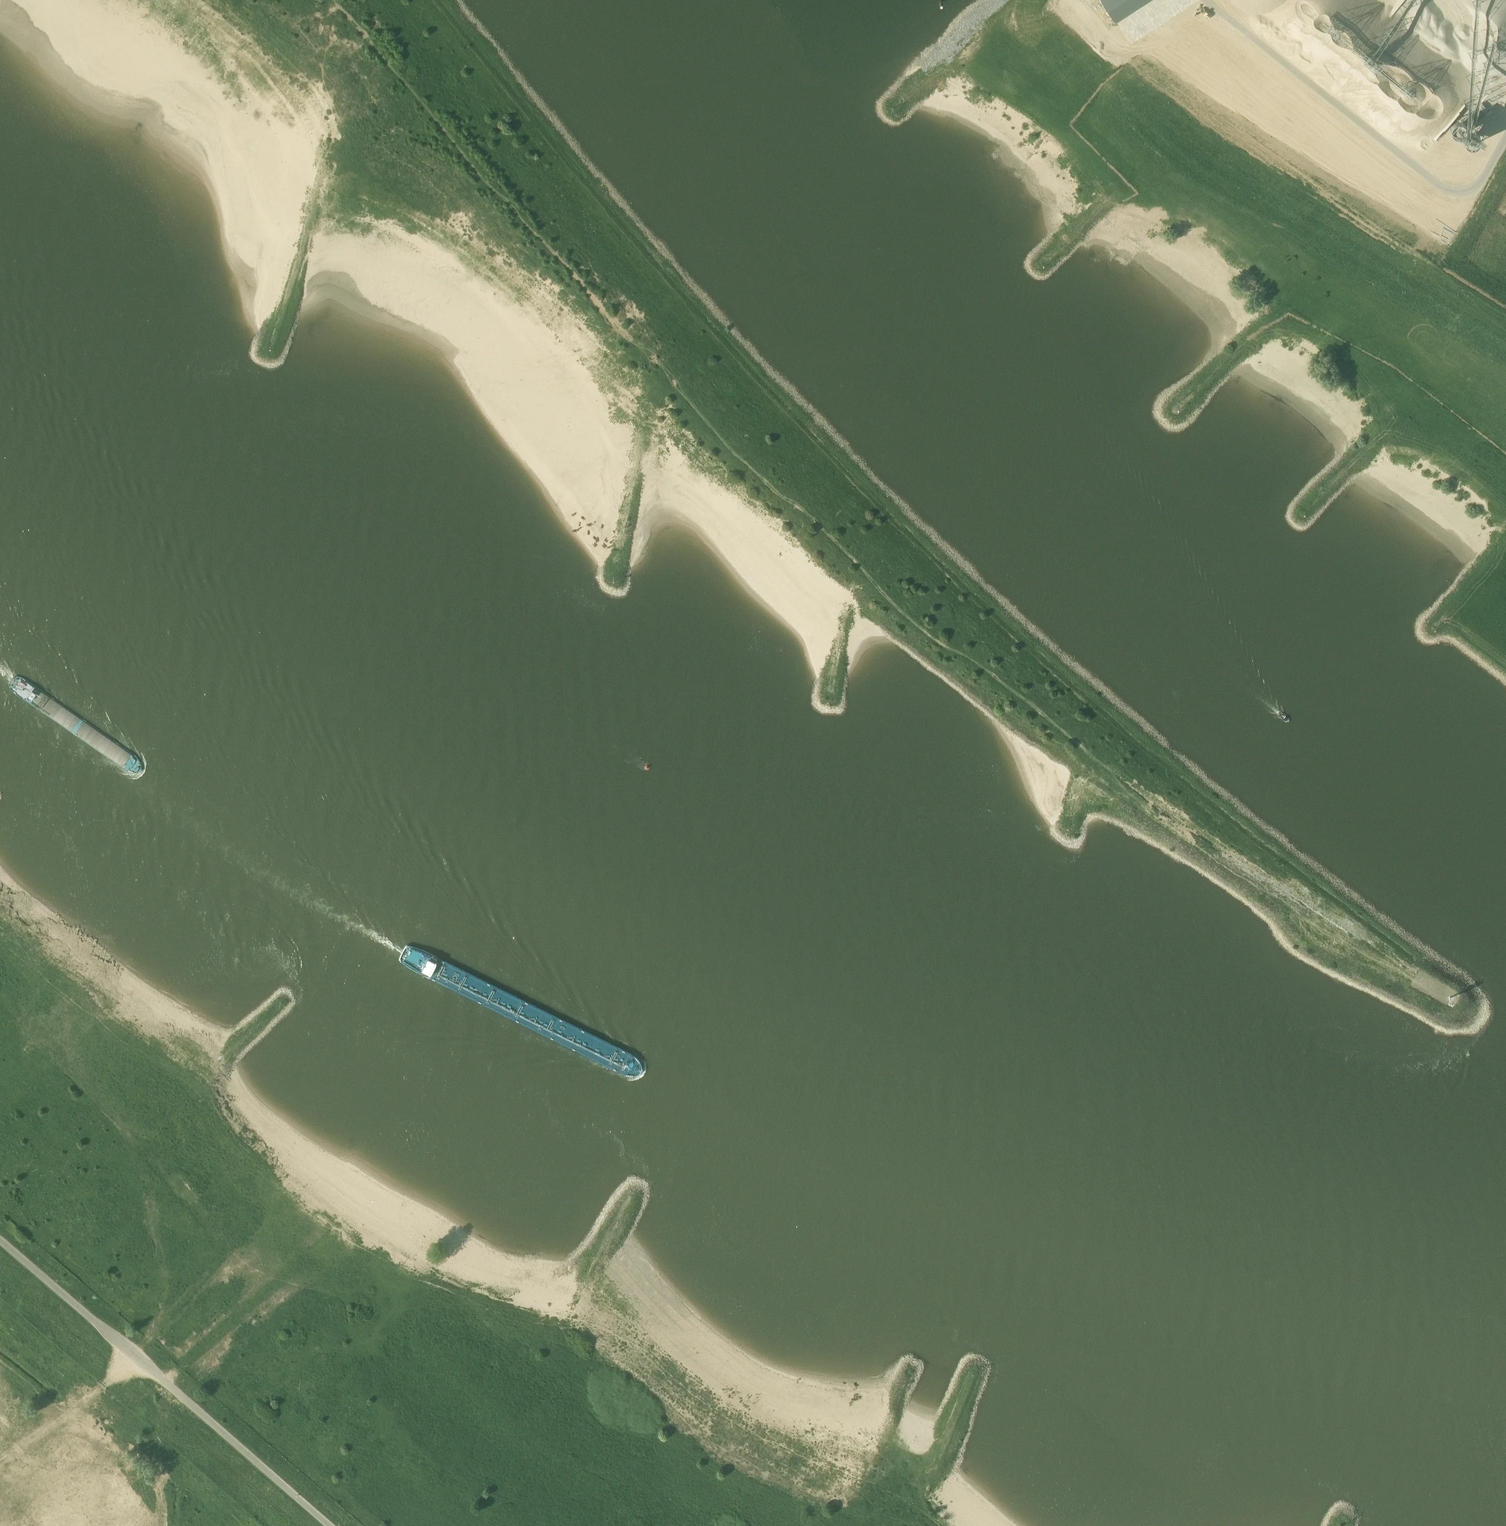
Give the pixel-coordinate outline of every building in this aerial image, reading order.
[(1119,15),(1140,0),(1108,0),(1119,15)]
